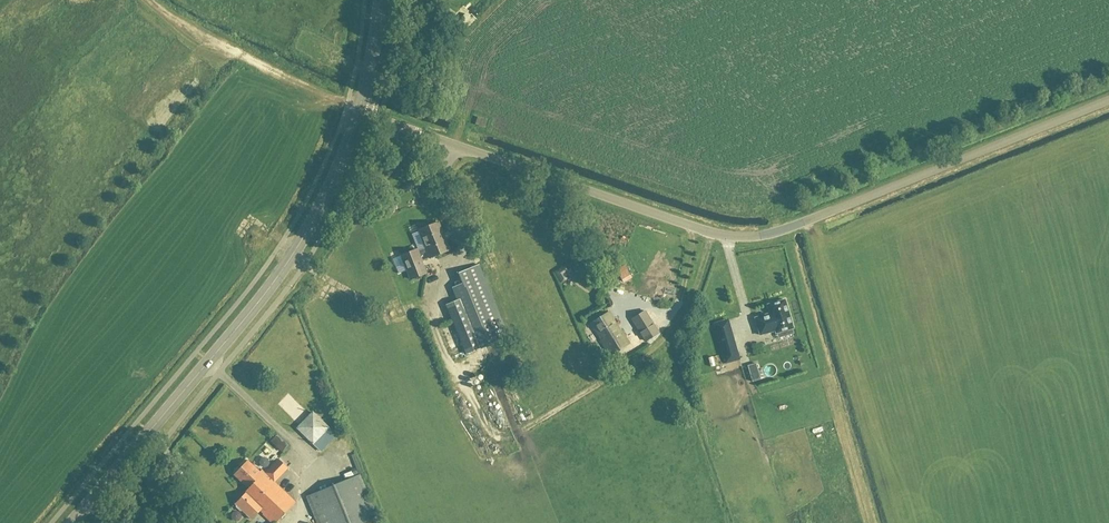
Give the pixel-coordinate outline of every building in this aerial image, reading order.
[(485,127),(487,120),(478,118),(476,124),(485,127)] [(426,248),(430,257),(430,258),(449,250),(438,222),(419,230),(426,248)] [(430,257),(426,248),(417,251),(417,249),(401,255),(410,279),(426,273),(421,260),(430,257)] [(554,271),(562,283),(569,278),(567,274),(571,271),(566,263),(554,271)] [(452,322),(466,355),(509,337),(480,264),(458,273),(462,283),(452,288),(464,317),(452,322)] [(616,270),(624,283),(632,278),(625,265),(616,270)] [(774,333),(775,335),(793,330),(785,300),(767,305),(770,314),(755,318),(760,337),(774,333)] [(645,311),(632,318),(639,329),(646,341),(659,333),(651,321),(645,311)] [(610,356),(629,344),(621,331),(620,331),(613,319),(614,318),(609,312),(590,324),(610,356)] [(728,320),(714,324),(725,364),(739,360),(728,320)] [(748,366),(751,374),(758,371),(756,364),(748,366)] [(328,428),(312,412),(296,428),(312,444),(328,428)] [(322,434),(330,442),(338,434),(330,427),(322,434)] [(331,445),(341,456),(350,448),(341,437),(331,445)] [(248,461),(241,468),(287,511),(296,502),(275,482),(288,468),(278,459),(265,473),(262,470),(260,472),(248,461)] [(263,514),(272,522),(276,522),(287,511),(241,468),(234,475),(248,489),(243,495),(243,496),(235,504),(236,505),(236,507),(241,512),(243,511),(252,520),(262,509),(265,512),(263,514)] [(359,475),(306,497),(317,522),(379,522),(359,475)]
